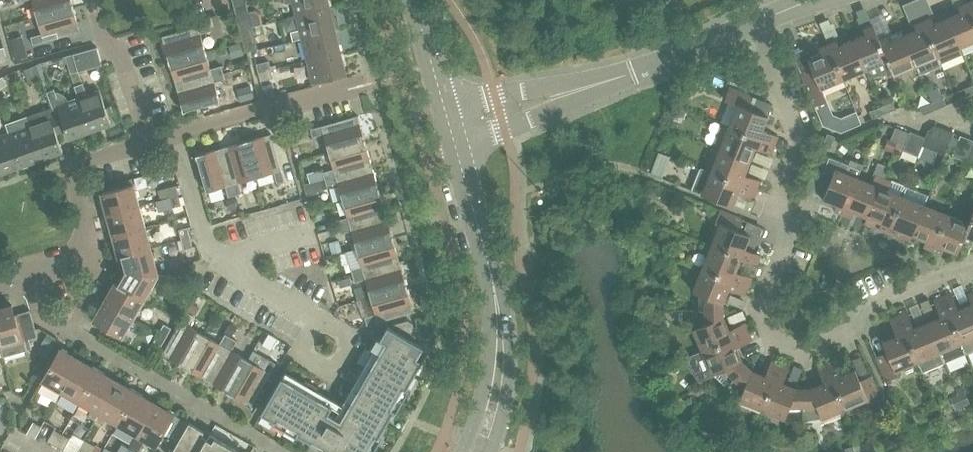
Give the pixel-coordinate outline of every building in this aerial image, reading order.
[(72,0),(33,0),(37,16),(74,5),(73,3),(72,0)] [(328,0),(285,0),(286,3),(293,1),(297,15),(330,7),(328,0)] [(960,46),(972,41),(972,16),(967,2),(958,5),(960,11),(947,16),(960,46)] [(235,7),(240,29),(252,26),(261,24),(259,14),(255,11),(249,12),(247,4),(235,7)] [(74,5),(37,16),(42,33),(31,36),(33,44),(80,31),(74,7),(74,5)] [(336,30),(330,7),(297,15),(300,29),(291,31),(293,40),(302,38),(336,30)] [(209,19),(209,22),(162,35),(169,60),(206,50),(201,33),(212,30),(214,38),(223,35),(218,16),(209,19)] [(923,20),(938,56),(960,46),(947,16),(934,22),(931,17),(923,20)] [(938,56),(923,20),(914,24),(916,30),(903,35),(916,65),(920,74),(942,65),(938,56)] [(894,74),(879,39),(873,24),(864,28),(866,33),(853,39),(866,69),(887,60),(893,75),(894,74)] [(254,35),(252,26),(240,29),(242,38),(254,35)] [(341,52),(336,30),(302,38),(308,60),(341,52)] [(916,65),(903,35),(890,41),(887,35),(879,39),(894,74),(916,65)] [(866,69),(853,39),(840,45),(837,39),(828,43),(843,79),(866,69)] [(793,55),(816,108),(828,102),(822,88),(843,79),(828,43),(819,47),(822,52),(808,58),(805,50),(793,55)] [(97,47),(66,56),(71,74),(102,65),(97,47)] [(169,60),(176,85),(223,72),(221,65),(211,68),(206,50),(169,60)] [(341,52),(308,60),(313,83),(347,75),(341,52)] [(0,57),(0,66),(9,63),(6,55),(0,57)] [(257,63),(259,72),(271,69),(269,60),(257,63)] [(271,69),(259,72),(261,80),(273,77),(271,69)] [(223,72),(176,85),(183,107),(182,108),(183,111),(187,110),(186,110),(220,100),(215,81),(225,78),(223,72)] [(74,86),(78,97),(90,130),(112,123),(109,114),(106,107),(100,89),(87,94),(83,83),(74,86)] [(964,88),(967,95),(972,93),(972,84),(964,88)] [(724,124),(775,145),(779,136),(762,129),(772,104),(729,87),(724,99),(737,105),(729,126),(724,124)] [(53,106),(62,131),(66,130),(69,138),(90,130),(78,97),(72,99),(71,97),(69,96),(67,94),(64,92),(62,91),(60,91),(57,90),(57,88),(50,91),(55,105),(53,106)] [(935,109),(946,104),(943,97),(931,102),(935,109)] [(884,114),(896,109),(892,101),(881,106),(884,114)] [(935,109),(931,102),(920,107),(923,114),(935,109)] [(28,115),(42,158),(63,151),(57,133),(62,131),(53,106),(28,115)] [(884,114),(881,106),(869,111),(872,119),(884,114)] [(6,123),(9,132),(21,166),(42,158),(28,115),(23,117),(6,123)] [(365,139),(358,115),(311,128),(313,136),(324,133),(329,151),(366,140),(366,138),(365,139)] [(775,145),(724,124),(715,146),(750,161),(755,147),(772,154),(775,145)] [(898,142),(903,130),(895,127),(891,139),(898,142)] [(903,130),(898,142),(905,145),(910,133),(903,130)] [(1,173),(21,166),(9,132),(0,135),(0,170),(1,173)] [(246,140),(256,177),(274,172),(277,182),(285,180),(271,133),(248,140),(248,139),(246,140)] [(830,148),(835,136),(827,133),(822,145),(830,148)] [(947,148),(952,136),(945,133),(940,145),(947,148)] [(967,162),(972,147),(972,140),(961,135),(959,139),(955,151),(954,150),(952,156),(967,162)] [(244,141),(222,147),(235,194),(242,193),(239,182),(256,177),(246,140),(244,141)] [(366,142),(366,140),(329,151),(334,168),(323,171),(325,178),(373,165),(366,142)] [(750,161),(715,146),(706,169),(711,171),(710,171),(757,190),(761,181),(744,174),(750,161)] [(235,194),(222,147),(200,154),(199,153),(196,154),(197,157),(207,191),(225,186),(229,196),(235,194)] [(823,170),(832,174),(823,198),(837,204),(835,210),(843,213),(858,177),(844,172),(848,163),(829,156),(823,170)] [(373,165),(325,178),(327,185),(338,182),(343,199),(379,189),(373,165)] [(710,171),(702,194),(732,206),(737,192),(754,198),(757,190),(710,171)] [(858,177),(843,213),(852,217),(855,211),(868,217),(884,179),(876,176),(873,183),(858,177)] [(888,231),(906,188),(884,179),(868,217),(866,222),(888,231)] [(107,213),(139,205),(133,183),(101,192),(107,213)] [(168,188),(170,197),(179,195),(176,185),(168,188)] [(912,235),(924,204),(928,197),(906,188),(888,231),(897,235),(899,229),(912,235)] [(386,213),(379,189),(343,199),(348,217),(337,220),(339,227),(386,213)] [(179,195),(170,197),(173,207),(181,205),(179,195)] [(932,249),(947,213),(924,204),(912,235),(925,240),(923,246),(932,249)] [(145,226),(139,205),(107,213),(112,235),(145,226)] [(744,219),(720,210),(715,222),(720,224),(711,246),(741,258),(757,265),(761,255),(745,249),(750,235),(739,230),(744,219)] [(956,252),(958,253),(963,240),(971,243),(972,238),(972,211),(968,222),(956,252)] [(392,235),(386,213),(339,227),(341,233),(351,230),(356,248),(393,237),(393,235),(392,235)] [(968,222),(947,213),(932,249),(941,253),(944,247),(956,252),(968,222)] [(112,235),(118,256),(150,247),(145,226),(112,235)] [(179,229),(181,239),(190,237),(187,227),(179,229)] [(190,237),(181,239),(184,249),(193,247),(190,237)] [(393,237),(356,248),(362,265),(351,268),(353,275),(400,262),(394,239),(393,237)] [(711,246),(702,268),(748,287),(752,278),(736,271),(741,258),(711,246)] [(158,274),(150,247),(118,256),(118,258),(122,257),(126,271),(158,274)] [(406,284),(400,262),(353,275),(355,282),(365,279),(370,297),(407,286),(407,284),(406,284)] [(748,287),(702,268),(693,291),(705,296),(705,309),(723,308),(723,301),(728,289),(745,296),(748,287)] [(115,281),(115,282),(152,303),(160,289),(166,293),(176,276),(158,274),(126,271),(119,283),(115,281)] [(151,304),(152,303),(115,282),(104,301),(133,318),(144,300),(151,304)] [(407,286),(370,297),(375,314),(365,317),(367,325),(414,311),(407,288),(408,288),(407,286)] [(972,349),(972,307),(971,303),(958,309),(951,293),(942,296),(963,348),(965,347),(967,352),(972,349)] [(186,295),(181,304),(189,308),(194,299),(186,295)] [(942,357),(963,348),(942,296),(933,300),(940,316),(927,322),(942,357)] [(122,338),(133,318),(104,301),(93,321),(122,338)] [(34,324),(30,310),(15,314),(12,305),(0,309),(0,344),(1,347),(4,357),(33,349),(30,339),(38,337),(34,324)] [(693,328),(703,350),(749,331),(745,323),(729,329),(723,315),(723,308),(705,309),(691,309),(691,310),(693,328)] [(898,315),(920,366),(942,357),(927,322),(914,327),(907,311),(898,315)] [(185,367),(204,334),(188,325),(194,316),(187,312),(162,354),(183,366),(185,367)] [(919,367),(920,366),(898,315),(889,319),(896,335),(882,341),(887,352),(876,357),(886,380),(898,375),(896,370),(917,361),(919,367)] [(262,413),(276,421),(278,419),(298,430),(297,433),(312,442),(313,440),(325,448),(323,451),(374,451),(376,448),(371,445),(376,436),(379,438),(395,409),(392,408),(404,388),(407,389),(423,361),(418,358),(424,346),(414,341),(417,338),(413,323),(408,320),(394,324),(392,328),(388,326),(380,339),(385,342),(368,372),(360,368),(354,380),(361,384),(341,420),(329,413),(333,406),(314,395),(318,387),(306,380),(301,388),(282,377),(262,413)] [(164,324),(159,333),(167,337),(172,328),(164,324)] [(712,374),(724,388),(725,389),(747,366),(742,361),(736,347),(752,340),(749,331),(703,350),(712,374)] [(167,337),(159,333),(154,341),(161,346),(167,337)] [(204,334),(185,367),(187,369),(187,368),(207,379),(231,337),(225,334),(220,343),(204,334)] [(231,337),(207,379),(227,391),(229,393),(248,359),(232,350),(237,341),(231,337)] [(42,381),(61,392),(80,359),(61,348),(42,381)] [(99,370),(80,359),(61,392),(80,403),(99,370)] [(248,359),(229,393),(231,394),(231,393),(252,405),(276,363),(269,359),(264,368),(248,359)] [(739,400),(762,409),(781,363),(772,359),(765,376),(752,370),(747,366),(725,389),(739,400)] [(835,359),(826,362),(845,408),(867,399),(869,404),(881,399),(871,375),(860,380),(856,369),(841,375),(835,359)] [(823,418),(845,408),(826,362),(817,366),(824,382),(811,388),(804,388),(804,420),(805,420),(823,418)] [(781,363),(762,409),(785,418),(790,406),(803,406),(803,420),(804,420),(804,388),(796,388),(783,383),(790,367),(781,363)] [(99,370),(80,403),(99,413),(118,381),(99,370)] [(137,392),(118,381),(99,413),(118,424),(137,392)] [(965,391),(953,397),(958,409),(970,403),(965,391)] [(156,403),(137,392),(118,424),(137,435),(156,403)] [(156,403),(137,435),(156,446),(175,414),(156,403)] [(27,433),(36,438),(42,427),(34,422),(27,433)] [(215,437),(213,441),(202,435),(205,431),(189,422),(172,451),(241,451),(215,437)] [(48,441),(56,445),(63,434),(55,429),(48,441)] [(71,439),(63,434),(56,445),(64,450),(71,439)]
